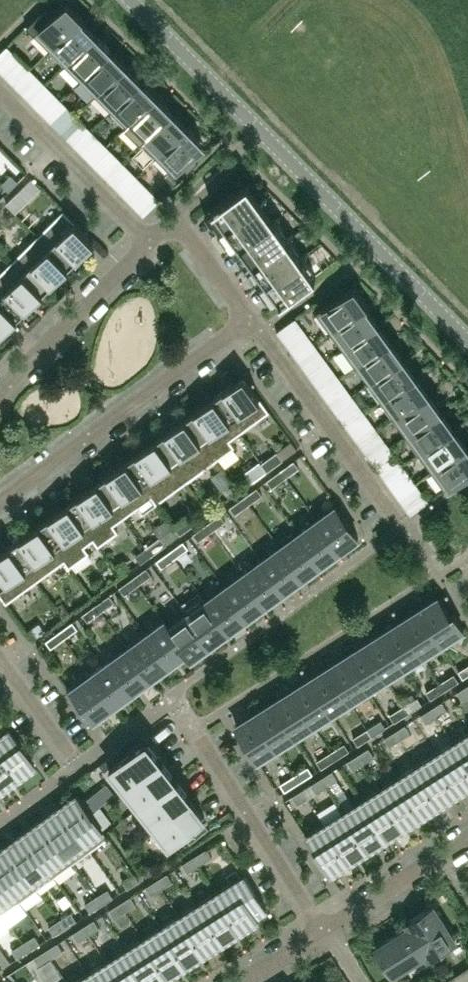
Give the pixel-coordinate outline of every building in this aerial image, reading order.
[(26,26),(49,49),(81,17),(81,18),(84,15),(69,0),(66,0),(49,17),(42,10),(26,26)] [(65,64),(96,33),(81,18),(81,17),(49,49),(65,64)] [(80,79),(111,48),(96,33),(65,64),(80,79)] [(11,55),(4,48),(0,52),(0,65),(11,55)] [(95,95),(126,63),(111,48),(80,79),(95,95)] [(110,110),(142,79),(126,63),(95,95),(110,110)] [(126,125),(157,94),(142,79),(110,110),(111,111),(116,106),(130,120),(125,125),(126,125)] [(30,99),(42,87),(36,81),(24,93),(30,99)] [(35,104),(48,92),(42,87),(30,99),(35,104)] [(141,141),(172,110),(157,94),(126,125),(141,141)] [(156,156),(187,125),(172,110),(141,141),(156,156)] [(60,129),(72,117),(67,112),(55,124),(60,129)] [(66,135),(78,123),(72,117),(60,129),(66,135)] [(166,173),(175,183),(198,160),(191,153),(203,141),(187,125),(156,156),(169,169),(166,173)] [(91,160),(103,148),(97,142),(85,154),(91,160)] [(96,166),(108,154),(103,148),(91,160),(96,166)] [(9,190),(18,180),(11,173),(2,182),(9,190)] [(122,191),(134,179),(128,173),(115,185),(122,191)] [(128,197),(140,185),(134,179),(122,191),(128,197)] [(227,225),(262,200),(248,181),(213,206),(227,225)] [(19,190),(6,203),(13,210),(26,197),(19,190)] [(240,244),(275,218),(262,200),(227,225),(240,244)] [(94,240),(90,236),(64,209),(38,234),(69,266),(94,240)] [(254,262),(289,237),(275,218),(240,244),(254,262)] [(69,266),(38,234),(12,260),(43,291),(69,266)] [(267,281),(302,255),(289,237),(254,262),(267,281)] [(281,300),(316,274),(302,255),(267,281),(280,299),(281,300)] [(12,260),(0,272),(0,299),(17,317),(43,291),(12,260)] [(329,330),(365,304),(365,305),(369,302),(355,283),(316,312),(329,330)] [(0,299),(0,333),(17,317),(0,299)] [(378,321),(365,305),(365,304),(329,330),(342,347),(378,321)] [(343,348),(355,365),(390,339),(378,321),(342,347),(343,348)] [(295,354),(309,344),(304,337),(290,347),(295,354)] [(390,339),(355,365),(367,382),(403,356),(390,339)] [(301,361),(314,351),(309,344),(295,354),(301,361)] [(380,400),(416,374),(403,356),(367,382),(380,400)] [(321,389),(335,379),(330,373),(316,383),(321,389)] [(393,417),(429,391),(416,374),(380,400),(393,417)] [(240,431),(269,410),(248,381),(247,379),(245,380),(247,384),(239,390),(233,382),(214,396),(240,431)] [(326,396),(340,386),(335,379),(321,389),(326,396)] [(406,435),(441,409),(429,391),(393,417),(406,435)] [(240,431),(214,396),(185,417),(215,459),(220,456),(220,455),(234,445),(231,441),(230,439),(240,431)] [(347,424),(360,414),(356,408),(342,418),(347,424)] [(418,452),(454,426),(441,409),(406,435),(418,452)] [(351,431),(365,421),(360,414),(347,424),(351,431)] [(215,459),(185,417),(156,438),(186,480),(215,459)] [(431,470),(467,444),(454,426),(418,452),(431,470)] [(186,480),(156,438),(126,460),(152,495),(152,496),(156,502),(186,480)] [(372,459),(386,449),(381,443),(367,453),(372,459)] [(467,471),(467,445),(467,444),(431,470),(444,488),(467,471)] [(377,466),(391,455),(386,449),(372,459),(377,466)] [(268,470),(282,459),(276,451),(262,462),(268,470)] [(286,476),(299,466),(294,459),(280,469),(286,476)] [(144,511),(156,502),(152,496),(152,495),(126,460),(97,481),(101,486),(123,516),(140,504),(144,511)] [(272,486),(286,476),(280,469),(267,479),(272,486)] [(248,482),(242,474),(231,482),(237,490),(248,482)] [(398,494),(411,484),(407,477),(393,488),(398,494)] [(101,486),(97,481),(68,502),(94,538),(93,538),(98,544),(104,540),(118,530),(115,526),(115,525),(114,523),(123,516),(101,486)] [(231,482),(222,489),(228,497),(237,490),(231,482)] [(402,501),(416,490),(411,484),(398,494),(402,501)] [(249,503),(262,493),(257,486),(244,496),(249,503)] [(235,513),(249,503),(244,496),(230,506),(235,513)] [(94,538),(68,502),(39,523),(65,559),(64,559),(69,566),(75,561),(75,562),(89,551),(86,547),(84,545),(93,538),(94,538)] [(358,536),(347,520),(336,505),(317,518),(340,549),(358,536)] [(212,530),(225,520),(220,513),(207,523),(212,530)] [(188,515),(174,525),(180,534),(194,523),(188,515)] [(340,549),(317,518),(298,532),(321,563),(340,549)] [(65,559),(39,523),(10,545),(35,580),(64,559),(65,559)] [(199,539),(212,530),(207,523),(193,532),(199,539)] [(174,525),(160,535),(160,536),(166,544),(180,534),(174,525)] [(321,563),(298,532),(280,545),(303,576),(321,563)] [(145,547),(151,555),(166,544),(160,536),(145,547)] [(175,556),(188,547),(183,540),(170,549),(175,556)] [(10,545),(0,552),(0,593),(6,602),(7,601),(35,580),(10,545)] [(303,576),(280,545),(261,559),(284,590),(303,576)] [(141,562),(151,555),(145,547),(135,554),(141,562)] [(162,566),(175,556),(170,549),(157,559),(162,566)] [(284,590),(261,559),(243,572),(266,603),(284,590)] [(138,583),(151,574),(146,566),(133,576),(138,583)] [(266,603),(243,572),(224,586),(247,617),(266,603)] [(125,593),(138,583),(133,576),(120,586),(125,593)] [(247,617),(224,586),(206,599),(229,630),(247,617)] [(101,610),(115,600),(110,593),(96,603),(101,610)] [(464,628),(454,611),(450,614),(449,613),(438,596),(420,607),(441,642),(464,628)] [(229,630),(206,599),(187,613),(210,644),(229,630)] [(88,620),(101,610),(96,603),(83,613),(88,620)] [(441,642),(420,607),(401,619),(423,654),(441,642)] [(210,644),(187,613),(170,625),(165,619),(164,620),(192,657),(210,644)] [(423,654),(401,619),(383,631),(405,665),(423,654)] [(64,637),(78,627),(73,620),(59,630),(64,637)] [(192,657),(164,620),(146,633),(169,664),(186,651),(191,658),(192,657)] [(28,630),(34,638),(45,630),(39,622),(28,630)] [(51,647),(64,637),(59,630),(46,640),(51,647)] [(405,665),(383,631),(365,642),(386,677),(405,665)] [(169,664),(146,633),(127,646),(150,678),(169,664)] [(386,677),(365,642),(346,654),(368,688),(386,677)] [(150,678),(127,646),(109,660),(132,691),(150,678)] [(368,688),(346,654),(328,665),(350,700),(368,688)] [(132,691),(109,660),(90,673),(113,704),(132,691)] [(467,674),(467,664),(458,670),(463,677),(467,674)] [(350,700),(328,665),(310,677),(331,712),(350,700)] [(445,689),(459,680),(454,672),(440,681),(445,689)] [(113,704),(90,673),(71,687),(94,718),(113,704)] [(331,712),(310,677),(291,689),(313,723),(331,712)] [(431,697),(445,689),(440,681),(426,690),(431,697)] [(457,690),(463,699),(467,696),(467,684),(457,690)] [(313,723),(291,689),(273,700),(295,735),(313,723)] [(408,712),(422,703),(418,695),(404,704),(408,712)] [(295,735),(273,700),(255,712),(277,746),(295,735)] [(447,709),(442,700),(431,707),(437,715),(447,709)] [(394,720),(408,712),(404,704),(390,713),(394,720)] [(437,715),(431,707),(421,713),(426,722),(437,715)] [(277,746),(255,712),(236,724),(258,758),(277,746)] [(386,726),(381,719),(367,727),(372,735),(386,726)] [(411,732),(405,723),(395,730),(400,738),(411,732)] [(7,727),(0,732),(0,755),(15,776),(33,763),(31,759),(7,727)] [(372,735),(367,727),(353,736),(358,744),(372,735)] [(400,738),(395,730),(384,737),(389,745),(400,738)] [(457,739),(467,756),(467,733),(457,739)] [(125,785),(159,758),(159,757),(160,756),(145,737),(109,766),(125,785)] [(457,739),(438,751),(462,789),(467,785),(467,756),(457,739)] [(349,749),(345,742),(331,751),(335,758),(349,749)] [(374,755),(369,746),(358,753),(363,762),(374,755)] [(335,758),(331,751),(317,759),(321,767),(335,758)] [(462,789),(438,751),(420,763),(443,801),(462,789)] [(353,768),(363,762),(358,753),(347,760),(353,768)] [(15,776),(0,755),(0,787),(15,776)] [(175,775),(162,758),(160,759),(159,758),(125,785),(140,804),(174,777),(173,776),(175,775)] [(443,801),(420,763),(401,775),(425,813),(443,801)] [(313,772),(308,765),(294,774),(299,781),(313,772)] [(337,778),(332,769),(321,776),(327,785),(337,778)] [(285,790),(299,781),(294,774),(280,783),(285,790)] [(425,813),(401,775),(382,787),(406,825),(425,813)] [(327,785),(321,776),(311,783),(316,791),(327,785)] [(155,823),(189,796),(190,796),(191,795),(177,777),(175,778),(174,777),(140,804),(155,823)] [(406,825),(382,787),(363,799),(387,836),(406,825)] [(309,796),(303,788),(292,795),(297,803),(309,796)] [(83,800),(77,793),(59,806),(90,848),(108,836),(107,836),(108,835),(97,820),(91,812),(83,800)] [(91,795),(83,800),(91,812),(100,806),(103,804),(98,796),(91,795)] [(207,827),(200,818),(205,815),(190,796),(189,796),(155,823),(170,843),(183,832),(190,840),(207,827)] [(387,836),(363,799),(344,811),(368,848),(387,836)] [(90,848),(59,806),(42,818),(72,861),(90,848)] [(100,806),(91,812),(97,820),(106,814),(100,806)] [(368,848),(344,811),(326,823),(349,860),(368,848)] [(72,861),(42,818),(24,831),(55,874),(72,861)] [(349,860),(326,823),(306,835),(330,872),(349,860)] [(55,874),(24,831),(6,844),(37,886),(55,874)] [(6,844),(0,849),(0,872),(19,899),(37,886),(6,844)] [(212,855),(207,847),(194,854),(200,863),(212,855)] [(200,863),(194,854),(182,862),(188,871),(200,863)] [(144,862),(139,865),(145,875),(155,869),(151,864),(144,862)] [(139,879),(134,871),(122,878),(127,887),(139,879)] [(0,872),(0,909),(2,912),(19,899),(0,872)] [(162,887),(172,880),(167,872),(156,878),(162,887)] [(266,907),(245,874),(225,886),(249,924),(259,917),(256,913),(260,911),(266,907)] [(151,894),(162,887),(156,878),(146,885),(151,894)] [(249,924),(225,886),(206,898),(230,936),(249,924)] [(113,896),(108,887),(96,895),(102,903),(113,896)] [(90,910),(102,903),(96,895),(85,902),(90,910)] [(125,910),(136,903),(130,895),(120,901),(125,910)] [(230,936),(206,898),(186,911),(210,948),(230,936)] [(115,917),(125,910),(120,901),(109,908),(115,917)] [(455,939),(436,910),(433,904),(407,921),(410,925),(426,951),(429,955),(455,939)] [(77,919),(71,910),(59,919),(64,927),(77,919)] [(210,948),(186,911),(167,923),(191,960),(210,948)] [(64,927),(59,919),(55,913),(45,919),(54,933),(64,927)] [(99,926),(94,918),(83,925),(89,933),(99,926)] [(191,960),(167,923),(148,935),(172,973),(191,960)] [(78,940),(89,933),(83,925),(73,931),(78,940)] [(426,951),(410,925),(376,946),(393,972),(426,951)] [(40,942),(35,934),(23,941),(29,949),(40,942)] [(148,935),(129,947),(150,981),(157,981),(172,973),(148,935)] [(29,949),(23,941),(12,948),(17,957),(29,949)] [(67,956),(63,949),(58,941),(48,947),(53,955),(57,962),(67,956)] [(0,946),(0,960),(4,965),(11,960),(0,946)] [(39,964),(53,955),(48,947),(34,956),(39,964)] [(129,947),(109,959),(123,981),(150,981),(129,947)] [(109,959),(90,972),(96,981),(123,981),(109,959)] [(90,972),(74,981),(96,981),(90,972)]
